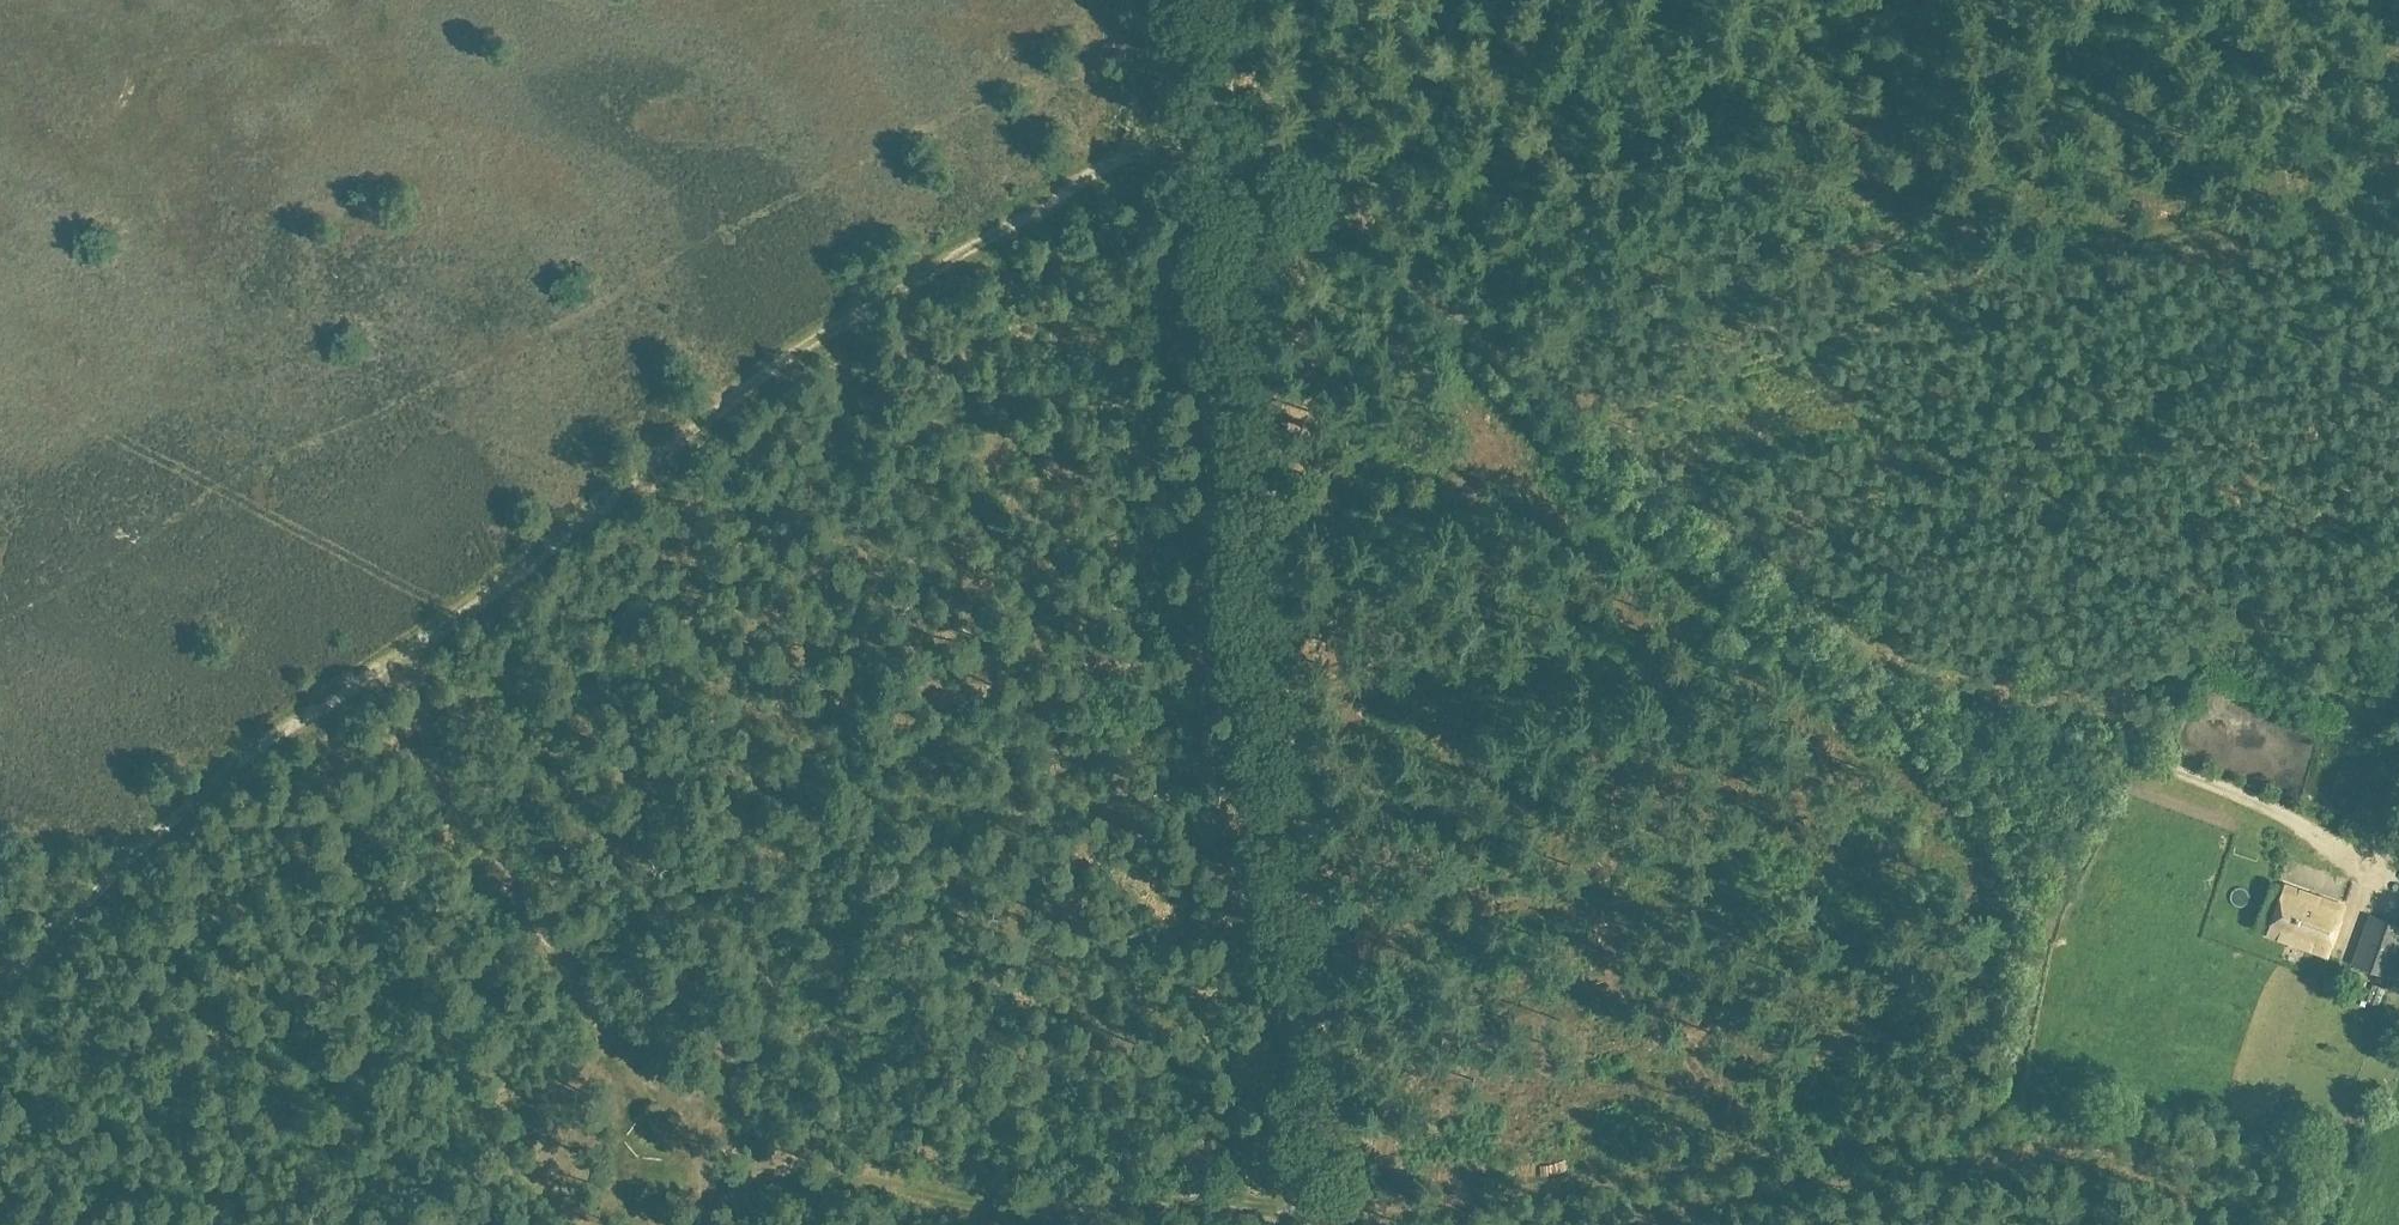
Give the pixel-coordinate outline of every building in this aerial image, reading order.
[(503,625),(523,609),(515,600),(495,616),(503,625)] [(2268,932),(2328,954),(2345,906),(2285,885),(2268,932)] [(2371,913),(2354,963),(2398,978),(2398,923),(2371,913)]
